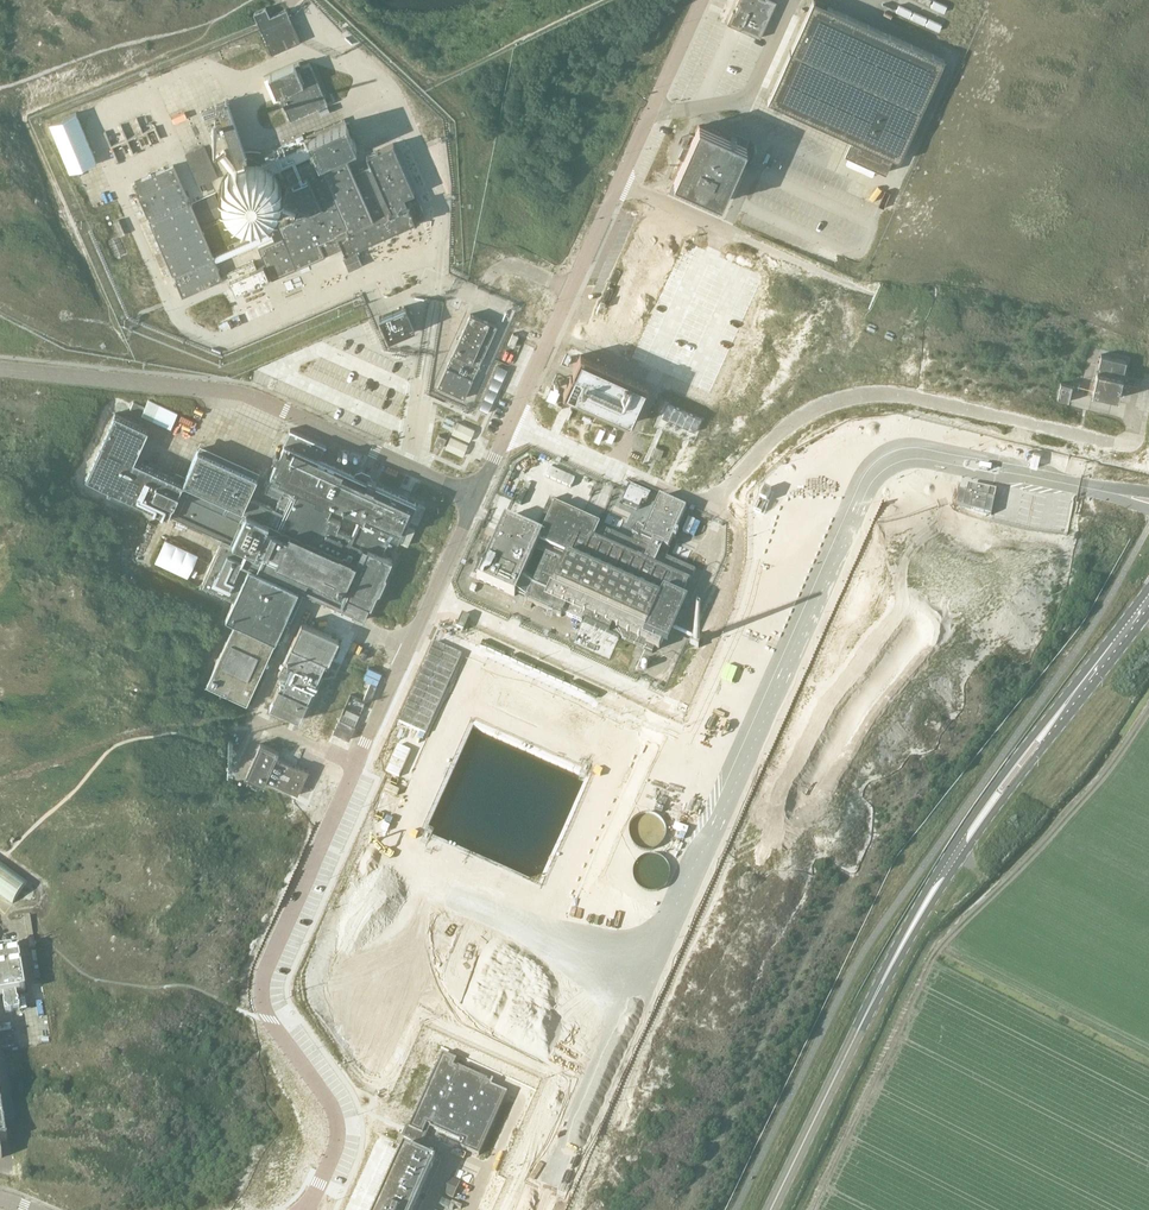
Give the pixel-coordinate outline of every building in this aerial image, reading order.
[(736,4),(738,5),(736,11),(733,11),(727,23),(759,38),(776,2),(773,0),(738,0),(736,4)] [(767,101),(851,139),(844,154),(885,173),(892,157),(898,160),(944,59),(813,0),(812,0),(767,101)] [(265,8),(254,13),(257,21),(271,54),(300,42),(286,9),(269,16),(265,8)] [(268,76),(263,78),(273,100),(279,98),(290,121),(328,104),(309,63),(301,67),(299,63),(294,65),(268,76)] [(278,225),(269,229),(267,226),(257,230),(262,242),(257,244),(258,247),(265,263),(266,264),(267,268),(271,276),(272,278),(325,255),(342,248),(345,251),(354,248),(353,246),(415,220),(424,216),(417,199),(408,203),(406,204),(405,201),(415,196),(413,192),(414,192),(393,143),(366,154),(370,164),(353,172),(344,151),(356,146),(345,122),(308,139),(309,143),(296,149),(297,150),(277,159),(276,157),(259,166),(260,152),(244,151),(228,103),(225,104),(224,101),(216,104),(237,168),(236,169),(235,169),(224,154),(219,158),(230,173),(226,178),(223,185),(221,192),(221,199),(223,205),(227,211),(232,217),(238,221),(245,223),(253,223),(260,222),(267,218),(273,213),(277,207),(279,200),(280,192),(278,185),(275,178),(270,172),(314,153),(315,157),(283,170),(288,182),(285,183),(284,192),(283,192),(282,202),(297,208),(293,217),(277,224),(278,225)] [(76,112),(49,124),(69,172),(96,161),(76,112)] [(746,146),(698,125),(673,181),(721,202),(746,146)] [(204,146),(185,155),(198,186),(218,177),(204,146)] [(181,297),(222,279),(173,165),(132,183),(181,297)] [(644,213),(590,332),(726,393),(779,274),(644,213)] [(118,220),(113,222),(119,235),(124,233),(118,220)] [(244,265),(230,271),(239,291),(271,276),(267,268),(266,264),(265,263),(259,266),(256,260),(253,261),(244,265)] [(379,317),(389,339),(415,328),(405,306),(379,317)] [(496,327),(470,314),(437,386),(464,398),(496,327)] [(648,385),(580,355),(563,393),(631,423),(648,385)] [(1125,360),(1100,355),(1092,392),(1117,398),(1125,360)] [(1071,385),(1060,383),(1057,398),(1068,401),(1071,385)] [(708,412),(668,394),(661,408),(668,411),(662,424),(696,438),(708,412)] [(133,402),(130,408),(141,414),(170,428),(177,413),(148,399),(144,407),(133,402)] [(221,594),(221,595),(223,596),(224,595),(233,599),(231,605),(225,618),(234,622),(206,685),(246,703),(274,641),(275,638),(279,640),(280,638),(282,639),(288,625),(289,625),(290,625),(291,624),(291,623),(292,623),(292,622),(292,621),(292,620),(292,619),(291,619),(303,592),(304,593),(304,592),(313,596),(312,597),(314,598),(315,597),(323,601),(323,602),(325,603),(325,602),(334,606),(333,607),(336,608),(336,607),(341,609),(341,610),(343,611),(343,610),(352,614),(351,615),(353,616),(354,615),(363,619),(362,620),(364,621),(364,619),(365,618),(363,618),(369,606),(370,606),(376,592),(379,592),(386,576),(384,574),(391,559),(382,555),(389,539),(397,543),(401,535),(403,531),(415,502),(375,484),(376,481),(372,480),(369,474),(361,470),(355,472),(354,475),(318,459),(324,447),(325,448),(326,446),(289,429),(288,431),(289,431),(284,443),(279,453),(276,452),(272,459),(276,460),(270,474),(267,481),(283,488),(274,508),(247,496),(259,471),(199,444),(182,482),(133,459),(147,428),(114,413),(85,477),(168,515),(168,514),(188,523),(187,526),(201,532),(202,529),(215,535),(221,537),(220,538),(221,538),(211,561),(201,584),(200,583),(199,585),(201,586),(202,585),(210,589),(210,591),(212,592),(213,590),(221,594)] [(438,434),(433,444),(441,448),(446,438),(438,434)] [(663,449),(655,446),(651,456),(659,459),(663,449)] [(628,485),(621,502),(638,510),(641,502),(645,504),(650,494),(628,485)] [(598,527),(599,526),(554,505),(541,535),(504,518),(476,580),(514,597),(515,594),(525,598),(524,601),(527,603),(525,606),(530,608),(532,604),(560,617),(562,613),(581,622),(619,638),(651,652),(654,647),(658,649),(661,644),(666,647),(687,602),(681,599),(688,583),(689,583),(695,571),(665,557),(669,549),(667,549),(685,509),(659,497),(644,529),(637,525),(631,533),(634,535),(630,541),(598,527)] [(417,504),(410,520),(417,523),(424,507),(417,504)] [(408,525),(400,542),(407,545),(415,528),(408,525)] [(325,661),(328,662),(338,639),(301,622),(277,674),(285,677),(283,683),(280,682),(269,707),(298,720),(302,711),(308,699),(307,699),(325,661)] [(454,724),(412,817),(548,879),(561,850),(601,868),(648,764),(482,689),(465,729),(454,724)] [(263,786),(265,781),(297,795),(308,770),(298,765),(297,767),(276,757),(278,752),(260,743),(244,778),(263,786)] [(27,881),(0,861),(0,895),(12,904),(27,881)] [(455,903),(433,952),(567,1013),(589,964),(455,903)] [(0,953),(0,997),(2,996),(4,1003),(3,1003),(5,1014),(19,1011),(18,1001),(17,1001),(16,994),(25,993),(18,950),(0,953)] [(0,1026),(0,1039),(2,1048),(14,1046),(10,1025),(0,1026)] [(403,1147),(375,1209),(412,1209),(434,1161),(439,1152),(422,1145),(430,1127),(431,1128),(434,1122),(414,1113),(407,1128),(405,1127),(400,1137),(415,1144),(412,1151),(403,1147)] [(344,1209),(359,1209),(389,1143),(376,1137),(344,1209)] [(460,1182),(449,1177),(442,1194),(453,1198),(460,1182)]
